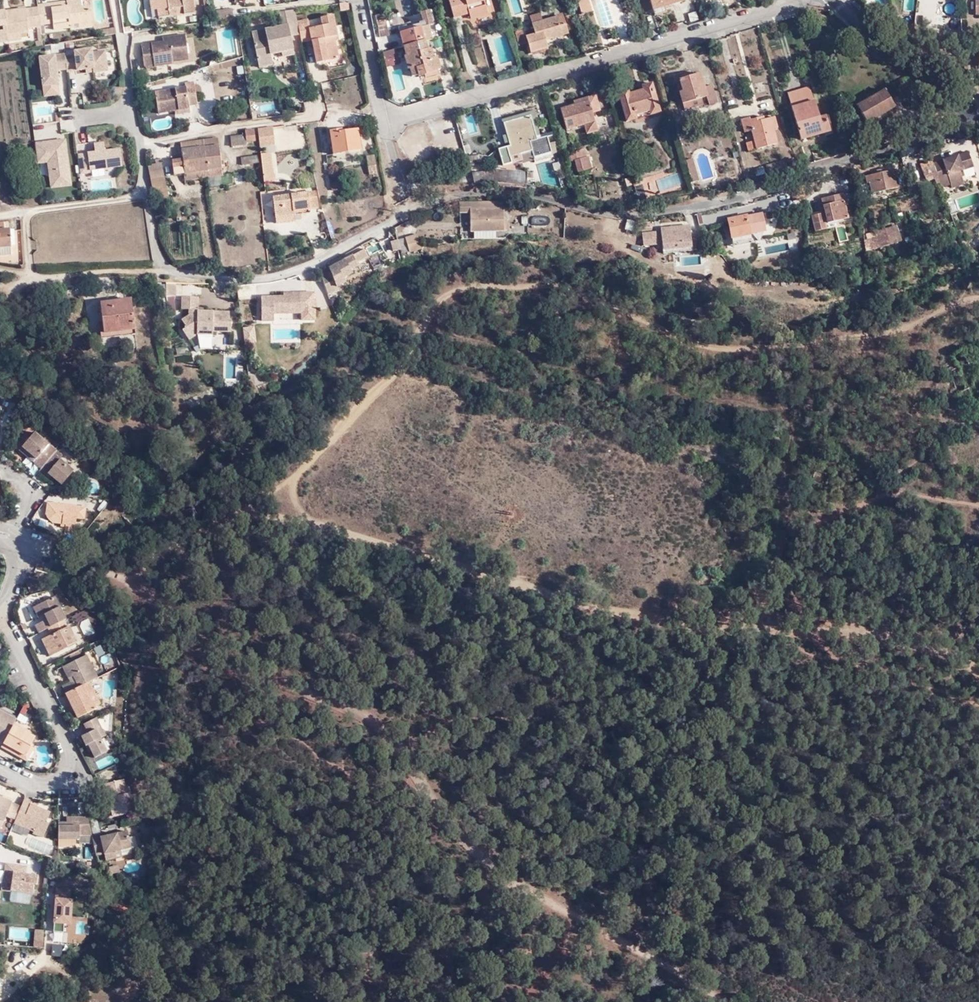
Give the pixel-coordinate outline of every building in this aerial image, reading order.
[(68,5),(53,7),(52,2),(39,4),(39,7),(39,8),(41,23),(54,21),(55,28),(71,27),(70,26),(70,23),(92,20),(89,4),(82,5),(81,0),(67,0),(68,5)] [(159,0),(150,0),(153,18),(161,17),(159,0)] [(160,9),(161,17),(179,15),(179,8),(186,7),(187,14),(198,12),(197,7),(195,7),(194,0),(159,0),(160,9)] [(479,16),(488,13),(485,0),(449,0),(454,17),(470,13),(477,10),(479,16)] [(579,1),(582,15),(592,12),(588,0),(581,0),(579,1)] [(654,10),(665,6),(681,2),(680,0),(641,0),(645,12),(654,10)] [(666,12),(665,6),(654,10),(655,15),(666,12)] [(11,41),(10,33),(30,31),(30,26),(38,25),(40,43),(37,43),(38,49),(44,48),(41,24),(41,23),(39,8),(28,9),(27,8),(8,10),(8,9),(0,10),(0,42),(11,41)] [(217,10),(219,20),(234,18),(233,8),(217,10)] [(283,27),(252,33),(257,58),(271,55),(281,53),(282,57),(294,55),(291,37),(302,35),(297,9),(280,13),(283,27)] [(400,29),(405,48),(426,43),(426,42),(434,40),(430,26),(434,24),(430,11),(422,13),(424,22),(421,23),(422,28),(408,31),(407,27),(400,29)] [(530,16),(533,24),(543,21),(540,13),(530,16)] [(310,20),(299,22),(302,35),(303,42),(313,40),(318,62),(339,58),(335,36),(334,31),(337,30),(334,14),(322,16),(324,25),(311,27),(310,20)] [(378,15),(382,37),(391,36),(387,14),(378,15)] [(572,15),(565,17),(569,29),(575,27),(572,15)] [(560,25),(558,17),(558,16),(543,21),(533,24),(535,33),(527,36),(531,52),(547,47),(545,39),(568,33),(566,24),(560,25)] [(92,26),(92,20),(70,23),(70,26),(71,27),(71,29),(92,26)] [(523,30),(515,32),(519,46),(526,45),(523,30)] [(31,35),(30,31),(10,33),(11,41),(23,39),(23,36),(31,35)] [(164,42),(142,45),(144,67),(154,66),(154,67),(173,64),(172,57),(188,55),(185,35),(169,37),(170,41),(164,42)] [(208,44),(197,35),(198,44),(208,44)] [(413,68),(411,69),(413,77),(425,74),(438,71),(441,70),(436,53),(432,54),(430,49),(428,49),(426,43),(405,48),(407,56),(410,55),(413,68)] [(65,57),(67,73),(94,69),(94,74),(109,72),(106,52),(93,53),(93,49),(74,52),(75,56),(65,57)] [(397,50),(383,53),(385,62),(399,58),(397,50)] [(271,55),(257,58),(259,68),(273,65),(271,55)] [(706,96),(707,104),(708,106),(717,103),(712,85),(705,86),(701,73),(680,79),(683,90),(679,92),(684,110),(692,108),(690,101),(706,96)] [(185,87),(155,93),(158,112),(178,108),(179,111),(189,109),(189,107),(198,105),(194,82),(185,84),(185,87)] [(649,109),(650,115),(660,112),(652,83),(642,86),(644,92),(631,96),(629,89),(618,93),(627,122),(637,118),(635,112),(649,109)] [(806,129),(808,136),(829,130),(825,118),(819,119),(810,86),(788,92),(798,131),(806,129)] [(875,119),(881,115),(895,108),(885,89),(857,105),(867,123),(875,119)] [(574,102),(575,105),(590,101),(593,112),(600,110),(596,96),(574,102)] [(692,108),(707,104),(706,96),(690,101),(692,108)] [(840,97),(835,99),(838,109),(844,107),(840,97)] [(34,102),(37,137),(61,135),(58,100),(34,102)] [(590,101),(575,105),(562,109),(568,130),(584,124),(587,133),(598,130),(593,112),(590,101)] [(637,118),(650,115),(649,109),(635,112),(637,118)] [(504,165),(512,163),(510,156),(533,149),(535,156),(552,151),(548,137),(538,139),(531,114),(504,122),(511,145),(499,149),(504,165)] [(755,141),(758,149),(778,143),(771,118),(760,121),(759,118),(750,120),(750,117),(742,119),(745,131),(752,130),(755,141)] [(895,139),(896,140),(910,136),(906,123),(892,127),(893,130),(893,132),(895,139)] [(277,144),(274,127),(259,129),(262,147),(277,144)] [(355,140),(353,130),(342,131),(342,129),(331,130),(334,154),(361,149),(359,139),(355,140)] [(800,138),(808,136),(806,129),(798,131),(800,138)] [(255,141),(254,130),(246,131),(246,135),(231,136),(231,144),(255,141)] [(879,145),(896,140),(895,139),(893,132),(893,130),(876,134),(879,145)] [(71,186),(65,139),(34,144),(37,165),(47,164),(50,189),(71,186)] [(217,146),(217,139),(200,141),(201,148),(207,148),(209,170),(222,168),(220,146),(217,146)] [(83,152),(78,153),(79,171),(122,167),(121,147),(105,148),(104,141),(82,143),(83,152)] [(201,148),(200,141),(181,143),(183,159),(172,160),(173,173),(184,172),(206,170),(209,170),(207,148),(201,148)] [(758,149),(755,141),(746,143),(749,151),(758,149)] [(510,156),(512,163),(518,161),(519,165),(536,160),(535,156),(533,149),(510,156)] [(581,158),(578,150),(570,152),(572,160),(575,159),(578,171),(591,168),(588,156),(585,157),(581,158)] [(933,162),(941,188),(952,185),(964,181),(961,171),(974,167),(969,151),(933,162)] [(273,152),(263,154),(267,182),(277,181),(273,152)] [(260,163),(259,156),(242,158),(242,166),(260,163)] [(367,157),(368,166),(375,165),(377,165),(376,156),(367,157)] [(693,159),(685,161),(689,175),(697,173),(693,159)] [(713,177),(712,160),(700,161),(701,178),(713,177)] [(786,160),(767,166),(769,174),(789,169),(786,160)] [(161,161),(149,164),(154,189),(166,187),(161,161)] [(565,173),(562,162),(553,165),(554,171),(565,173)] [(222,175),(222,168),(209,170),(209,177),(222,175)] [(206,170),(184,172),(184,179),(207,177),(206,170)] [(528,172),(493,170),(490,179),(490,182),(527,185),(528,172)] [(871,184),(872,194),(899,189),(895,171),(866,177),(868,185),(871,184)] [(475,174),(475,175),(476,183),(485,182),(484,173),(475,174)] [(697,173),(689,175),(691,182),(698,180),(697,173)] [(643,182),(635,184),(641,203),(649,201),(643,182)] [(166,187),(154,189),(156,200),(168,198),(166,187)] [(275,197),(278,217),(297,214),(296,210),(312,208),(320,207),(318,191),(275,197)] [(827,222),(835,220),(847,218),(841,193),(821,198),(825,216),(827,222)] [(461,213),(471,213),(471,210),(470,203),(461,203),(461,213)] [(471,210),(471,213),(471,231),(505,231),(505,222),(504,209),(471,210)] [(731,237),(751,233),(765,230),(762,213),(747,216),(747,215),(728,219),(731,237)] [(825,227),(823,216),(822,213),(811,215),(814,230),(825,227)] [(825,216),(823,216),(825,227),(836,225),(835,220),(827,222),(825,216)] [(0,223),(0,248),(11,247),(10,229),(4,230),(3,223),(0,223)] [(671,225),(661,226),(663,248),(696,245),(695,233),(690,233),(689,224),(671,225)] [(877,232),(865,236),(868,250),(901,241),(897,227),(885,230),(877,232)] [(406,237),(410,251),(422,248),(418,234),(406,237)] [(697,258),(696,245),(663,248),(664,261),(697,258)] [(0,248),(0,255),(12,255),(11,247),(0,248)] [(362,251),(327,268),(328,270),(329,273),(319,276),(327,296),(336,292),(335,288),(344,284),(342,279),(351,275),(349,271),(356,267),(355,265),(366,259),(362,251)] [(258,295),(259,319),(272,319),(272,311),(313,310),(312,289),(280,291),(280,294),(258,295)] [(179,297),(179,308),(186,308),(186,312),(188,314),(179,320),(184,328),(180,331),(187,340),(195,334),(211,334),(211,330),(229,331),(229,319),(227,319),(227,311),(194,310),(194,308),(196,308),(196,297),(179,297)] [(101,303),(105,333),(135,330),(132,301),(101,303)] [(136,335),(135,330),(105,333),(100,333),(101,339),(136,335)] [(19,449),(43,470),(58,453),(35,433),(19,449)] [(65,459),(58,453),(43,470),(56,482),(64,489),(76,476),(62,463),(65,459)] [(52,486),(56,482),(43,470),(39,475),(52,486)] [(67,531),(76,533),(78,521),(85,522),(87,511),(50,505),(48,517),(49,521),(50,523),(55,526),(67,528),(67,531)] [(29,586),(33,596),(42,592),(38,582),(29,586)] [(51,630),(54,628),(65,623),(67,622),(56,599),(39,608),(45,618),(47,616),(50,615),(52,619),(50,621),(38,627),(41,635),(51,630)] [(41,620),(45,618),(39,608),(36,609),(41,620)] [(65,623),(54,628),(57,636),(54,638),(45,642),(53,659),(70,652),(70,649),(79,645),(71,628),(69,629),(65,623)] [(65,689),(68,695),(69,694),(72,693),(92,683),(99,679),(88,657),(65,669),(70,681),(75,678),(77,683),(72,685),(65,689)] [(96,693),(92,683),(72,693),(76,701),(73,703),(74,704),(72,706),(75,712),(78,713),(81,720),(98,712),(97,709),(91,696),(96,693)] [(103,707),(96,693),(91,696),(97,709),(103,707)] [(4,746),(16,724),(18,720),(0,711),(0,743),(4,746)] [(99,719),(86,726),(91,735),(85,739),(89,748),(93,746),(95,753),(99,760),(110,754),(104,740),(108,738),(99,719)] [(4,746),(3,748),(25,760),(32,746),(37,737),(30,734),(30,731),(16,724),(4,746)] [(35,748),(32,746),(25,760),(28,762),(35,748)] [(113,804),(106,805),(108,819),(134,813),(126,781),(113,784),(115,795),(116,799),(112,800),(113,804)] [(18,821),(23,808),(16,804),(16,803),(0,796),(0,819),(7,822),(10,817),(14,819),(18,821)] [(23,808),(18,821),(17,824),(22,826),(37,833),(37,834),(46,838),(52,824),(49,823),(53,814),(34,805),(35,803),(27,799),(23,808)] [(82,839),(94,838),(90,820),(81,821),(81,825),(69,825),(61,825),(61,842),(82,842),(82,839)] [(103,840),(106,856),(108,863),(117,861),(116,854),(122,852),(122,851),(121,848),(132,846),(129,834),(112,838),(103,840)] [(111,835),(95,839),(99,858),(106,857),(106,856),(103,840),(112,838),(111,835)] [(35,874),(5,870),(3,891),(33,894),(35,874)] [(72,887),(55,886),(53,920),(73,922),(75,895),(72,895),(72,887)] [(127,907),(115,901),(111,907),(124,913),(127,907)] [(34,947),(43,948),(44,930),(35,929),(34,947)] [(64,942),(64,932),(53,932),(53,942),(64,942)]
